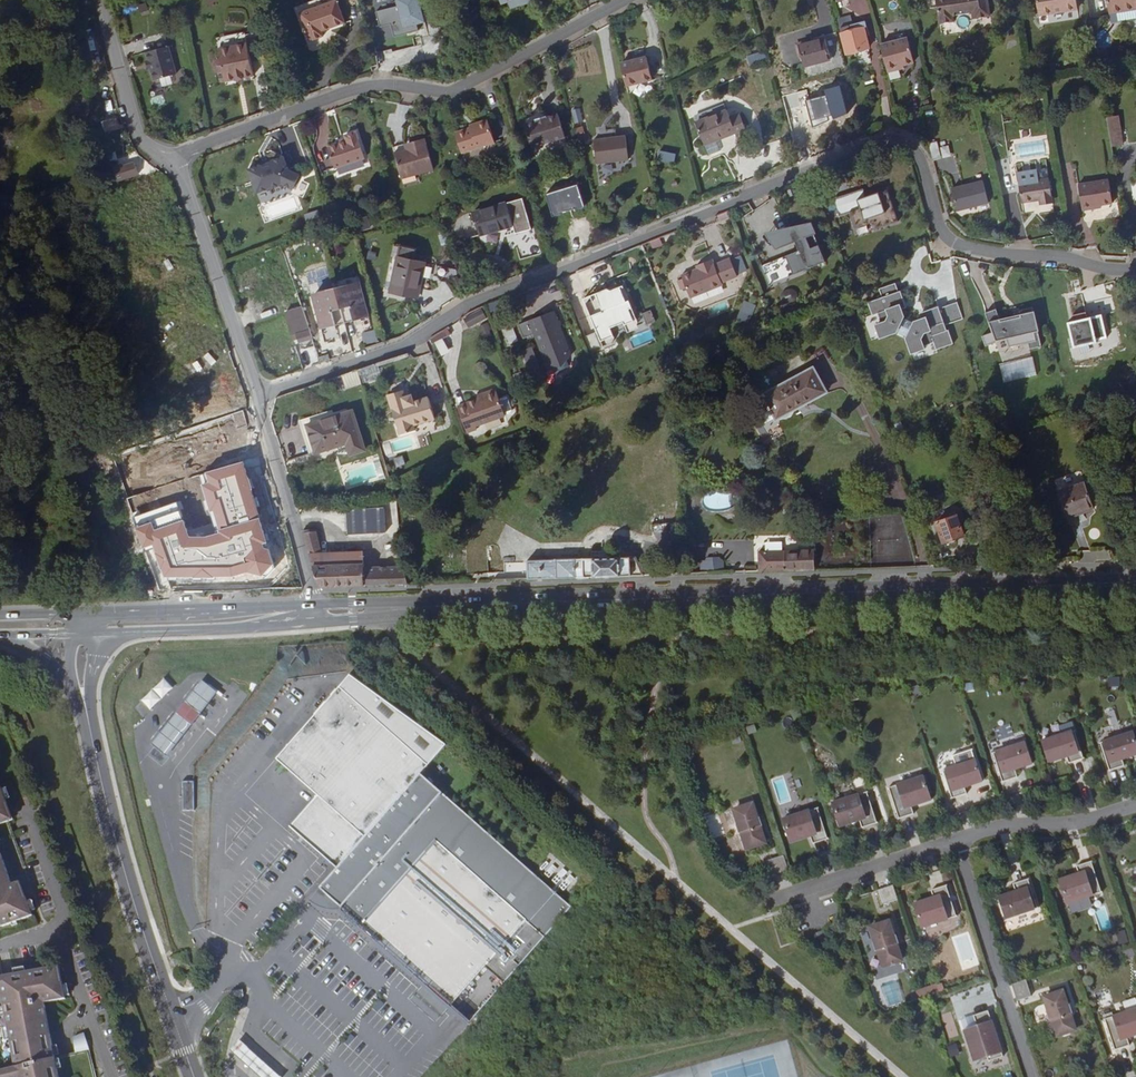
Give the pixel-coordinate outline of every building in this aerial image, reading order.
[(339,0),(302,10),(309,39),(323,35),(321,29),(345,22),(339,0)] [(378,26),(390,23),(393,36),(425,28),(417,0),(371,0),(378,26)] [(992,0),(933,0),(939,25),(957,21),(956,12),(974,9),(976,18),(995,14),(992,0)] [(1058,13),(1056,0),(1039,0),(1041,15),(1058,13)] [(1058,13),(1079,10),(1078,0),(1056,0),(1058,13)] [(1113,8),(1135,4),(1135,0),(1112,0),(1113,8)] [(847,21),(837,23),(845,54),(867,48),(861,23),(849,27),(847,21)] [(237,32),(240,42),(267,35),(264,24),(237,32)] [(797,40),(799,52),(801,62),(839,52),(834,30),(797,40)] [(415,38),(417,45),(377,52),(380,69),(415,63),(413,54),(440,49),(437,34),(415,38)] [(182,35),(158,40),(165,69),(189,63),(182,35)] [(265,70),(276,67),(267,35),(240,42),(243,53),(238,54),(235,58),(237,63),(241,65),(246,64),(249,74),(260,71),(259,69),(265,68),(265,70)] [(880,45),(887,72),(896,70),(895,67),(912,63),(906,38),(880,45)] [(929,64),(944,59),(939,45),(924,50),(929,64)] [(756,54),(744,57),(747,65),(758,62),(756,54)] [(645,56),(620,63),(625,82),(650,76),(645,56)] [(1043,93),(1041,83),(1030,85),(1032,95),(1043,93)] [(825,94),(805,100),(813,127),(847,113),(839,85),(823,90),(825,94)] [(724,107),(693,116),(695,125),(694,126),(702,151),(713,148),(709,135),(728,129),(730,134),(741,131),(736,112),(726,115),(724,107)] [(557,111),(549,114),(555,135),(564,132),(557,111)] [(530,143),(555,135),(549,114),(547,115),(546,113),(535,117),(535,118),(523,122),(530,143)] [(579,113),(571,115),(579,142),(588,139),(579,113)] [(491,120),(481,123),(482,126),(476,128),(459,133),(465,152),(498,142),(491,120)] [(1108,128),(1111,148),(1122,146),(1118,127),(1108,128)] [(346,141),(327,148),(333,169),(364,159),(355,133),(344,136),(346,141)] [(626,136),(598,137),(599,161),(628,159),(626,136)] [(412,142),(414,147),(406,149),(393,153),(400,179),(433,170),(425,138),(412,142)] [(677,155),(661,152),(659,160),(676,163),(677,155)] [(120,171),(135,167),(131,153),(116,157),(120,171)] [(300,188),(285,153),(246,169),(261,204),(300,188)] [(599,168),(602,177),(612,174),(609,165),(599,168)] [(578,171),(567,174),(574,196),(585,193),(578,171)] [(570,198),(574,196),(567,174),(563,175),(570,198)] [(1047,178),(1035,180),(1039,199),(1039,201),(1051,199),(1047,178)] [(1035,180),(1019,182),(1023,201),(1039,199),(1035,180)] [(963,187),(968,209),(989,204),(983,182),(963,187)] [(1110,184),(1079,188),(1082,212),(1113,208),(1110,184)] [(867,196),(864,187),(834,196),(839,213),(849,211),(854,227),(873,222),(875,228),(897,223),(888,190),(879,192),(880,196),(868,199),(867,196)] [(957,212),(968,209),(963,187),(952,190),(957,212)] [(509,210),(476,221),(482,243),(516,232),(509,210)] [(729,216),(727,211),(726,212),(718,215),(720,219),(729,216)] [(810,225),(810,224),(768,240),(770,241),(779,253),(797,246),(800,255),(762,271),(770,290),(827,266),(810,225)] [(417,250),(401,246),(391,292),(420,298),(427,265),(415,262),(417,250)] [(699,270),(682,277),(691,298),(723,285),(722,283),(738,277),(730,259),(715,265),(713,260),(697,266),(699,270)] [(585,293),(600,347),(617,343),(612,326),(626,322),(628,330),(637,328),(625,284),(623,273),(595,280),(598,289),(585,293)] [(894,335),(904,320),(899,309),(904,307),(900,294),(898,295),(895,287),(879,294),(881,300),(867,305),(872,318),(877,316),(880,326),(875,328),(879,340),(894,335)] [(328,298),(314,302),(323,334),(370,318),(360,288),(346,292),(346,290),(327,296),(328,298)] [(738,314),(750,318),(755,305),(744,300),(738,314)] [(946,335),(945,330),(963,324),(957,307),(939,313),(938,311),(923,316),(925,323),(914,326),(904,342),(908,354),(949,338),(948,335),(946,335)] [(1030,307),(1024,309),(1037,345),(1038,345),(1030,307)] [(1037,345),(1024,309),(1017,311),(1019,317),(999,324),(995,311),(994,311),(999,324),(1007,348),(1025,343),(1027,349),(1037,345)] [(555,310),(517,323),(522,337),(533,334),(546,372),(573,362),(555,310)] [(646,324),(655,321),(652,310),(643,312),(646,324)] [(999,324),(994,311),(984,314),(990,334),(980,337),(983,347),(1004,340),(1007,349),(1007,348),(999,324)] [(483,313),(466,320),(469,330),(487,323),(483,313)] [(306,320),(289,325),(295,344),(299,343),(300,345),(313,341),(306,320)] [(1109,346),(1103,322),(1089,325),(1088,320),(1074,323),(1076,328),(1069,330),(1075,356),(1099,350),(1098,348),(1109,346)] [(502,331),(508,344),(518,340),(513,327),(502,331)] [(361,333),(364,345),(378,341),(374,329),(361,333)] [(591,349),(600,345),(595,332),(586,336),(591,349)] [(952,346),(949,338),(908,354),(909,357),(921,353),(921,351),(932,348),(933,351),(934,355),(949,350),(952,346)] [(330,355),(319,358),(321,364),(332,360),(330,355)] [(357,373),(362,387),(382,381),(377,366),(357,373)] [(810,369),(760,395),(766,406),(763,407),(765,411),(760,414),(768,428),(803,410),(801,406),(823,393),(810,369)] [(357,373),(345,377),(350,391),(362,387),(357,373)] [(406,390),(390,395),(403,435),(417,431),(415,425),(436,418),(430,398),(416,402),(414,395),(408,397),(406,390)] [(479,425),(504,415),(497,399),(492,390),(473,397),(475,401),(459,407),(470,434),(481,429),(479,425)] [(497,399),(504,415),(511,412),(506,398),(507,398),(505,393),(499,395),(500,398),(497,399)] [(222,415),(223,427),(238,426),(237,414),(222,415)] [(310,431),(319,459),(350,449),(353,459),(367,454),(354,415),(333,422),(310,431)] [(313,461),(319,459),(310,431),(333,422),(331,417),(302,427),(313,461)] [(394,458),(396,467),(405,465),(402,456),(394,458)] [(243,462),(205,473),(207,482),(201,484),(209,512),(213,511),(219,533),(203,537),(188,537),(182,521),(155,532),(155,520),(137,526),(143,546),(154,543),(164,577),(232,576),(244,572),(261,576),(273,562),(243,462)] [(1085,482),(1059,491),(1068,517),(1094,507),(1085,482)] [(385,507),(348,509),(348,533),(386,531),(385,507)] [(958,516),(938,522),(945,543),(964,537),(958,516)] [(674,525),(656,525),(656,537),(674,536),(674,525)] [(406,572),(406,567),(365,568),(364,551),(323,553),(318,533),(300,533),(313,582),(318,592),(363,586),(407,584),(406,572)] [(760,551),(760,572),(817,570),(816,549),(760,551)] [(576,559),(577,579),(645,576),(636,559),(619,559),(618,553),(591,554),(591,559),(576,559)] [(529,560),(529,579),(529,581),(577,579),(576,559),(529,560)] [(1119,677),(1109,678),(1109,687),(1120,686),(1119,677)] [(169,756),(215,689),(199,679),(153,745),(169,756)] [(141,700),(149,709),(172,689),(164,680),(141,700)] [(380,817),(433,757),(343,680),(279,751),(283,755),(322,788),(297,817),(295,820),(342,861),(353,849),(380,817)] [(1042,740),(1049,761),(1066,756),(1068,762),(1083,758),(1074,730),(1042,740)] [(1109,770),(1124,765),(1122,758),(1135,754),(1135,743),(1132,732),(1100,742),(1109,770)] [(993,752),(1002,781),(1017,776),(1015,768),(1031,763),(1024,741),(993,752)] [(322,788),(283,755),(258,783),(297,817),(322,788)] [(943,770),(952,798),(967,793),(964,786),(982,780),(975,759),(943,770)] [(923,776),(889,787),(899,818),(914,813),(911,805),(931,799),(923,776)] [(194,809),(193,781),(181,782),(181,809),(194,809)] [(862,827),(877,822),(867,791),(832,802),(840,826),(860,819),(862,827)] [(20,815),(13,797),(0,802),(0,822),(20,815)] [(747,848),(765,842),(760,828),(762,827),(760,819),(757,819),(752,803),(734,809),(739,825),(737,826),(740,835),(742,834),(747,848)] [(812,843),(827,838),(817,807),(783,818),(790,841),(810,835),(812,843)] [(405,840),(380,817),(353,849),(378,872),(405,840)] [(416,829),(405,840),(378,872),(357,895),(375,910),(366,920),(455,998),(530,913),(442,835),(433,845),(416,829)] [(12,866),(0,832),(0,917),(11,914),(35,905),(29,886),(25,888),(19,871),(14,873),(12,866)] [(788,869),(783,854),(768,859),(772,874),(788,869)] [(1067,903),(1101,892),(1091,861),(1076,866),(1079,874),(1059,880),(1067,903)] [(1037,907),(1028,878),(1013,883),(1015,891),(999,896),(1006,918),(1037,907)] [(897,898),(893,884),(877,889),(882,904),(897,898)] [(922,927),(956,916),(946,884),(931,889),(933,897),(914,903),(922,927)] [(888,921),(870,926),(875,940),(872,941),(875,950),(877,949),(882,965),(901,959),(896,943),(898,943),(895,934),(893,935),(888,921)] [(1127,931),(1118,932),(1118,943),(1128,943),(1127,931)] [(1133,947),(1122,950),(1125,959),(1135,955),(1133,947)] [(175,970),(190,965),(184,951),(170,955),(175,970)] [(43,1004),(64,1000),(58,966),(0,976),(0,989),(2,989),(7,1010),(17,1067),(0,1070),(0,1076),(58,1076),(43,1004)] [(1026,979),(1012,984),(1017,1000),(1031,995),(1026,979)] [(937,984),(926,988),(928,995),(939,992),(937,984)] [(926,988),(916,991),(918,999),(928,995),(926,988)] [(1062,992),(1044,998),(1049,1011),(1046,1012),(1049,1021),(1051,1020),(1057,1036),(1075,1030),(1070,1014),(1072,1014),(1069,1005),(1067,1006),(1062,992)] [(1104,1018),(1114,1050),(1129,1045),(1127,1037),(1135,1034),(1135,1008),(1104,1018)] [(973,1015),(978,1028),(974,1030),(973,1027),(964,1030),(974,1061),(987,1057),(988,1061),(1003,1056),(988,1010),(973,1015)] [(973,1015),(960,1019),(964,1030),(973,1027),(974,1030),(978,1028),(973,1015)] [(75,1053),(88,1050),(85,1033),(71,1036),(75,1053)] [(240,1041),(230,1051),(259,1076),(280,1076),(240,1041)] [(957,1044),(947,1047),(950,1057),(959,1054),(957,1044)]
